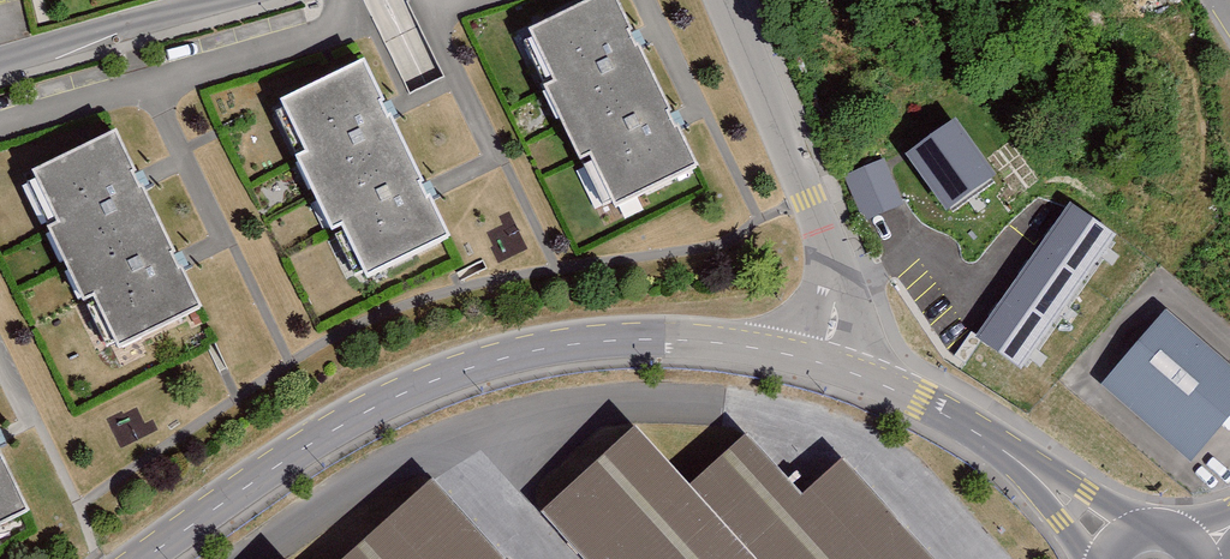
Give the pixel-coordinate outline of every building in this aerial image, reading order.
[(620,5),(542,43),(566,91),(556,96),(593,172),(604,167),(628,217),(706,179),(620,5)] [(378,73),(295,115),(320,166),(309,171),(344,242),(355,236),(380,286),(464,244),(378,73)] [(905,153),(946,211),(996,176),(955,118),(905,153)] [(128,146),(46,185),(70,233),(57,240),(93,313),(106,307),(131,357),(212,318),(128,146)] [(862,220),(903,204),(885,158),(844,174),(862,220)] [(1067,201),(975,338),(1022,370),(1115,233),(1067,201)] [(1102,383),(1191,459),(1229,414),(1229,362),(1166,308),(1102,383)] [(539,510),(583,558),(932,558),(848,467),(811,500),(753,435),(706,478),(647,413),(539,510)] [(0,416),(0,529),(44,508),(0,416)] [(438,488),(360,558),(503,558),(438,488)]
